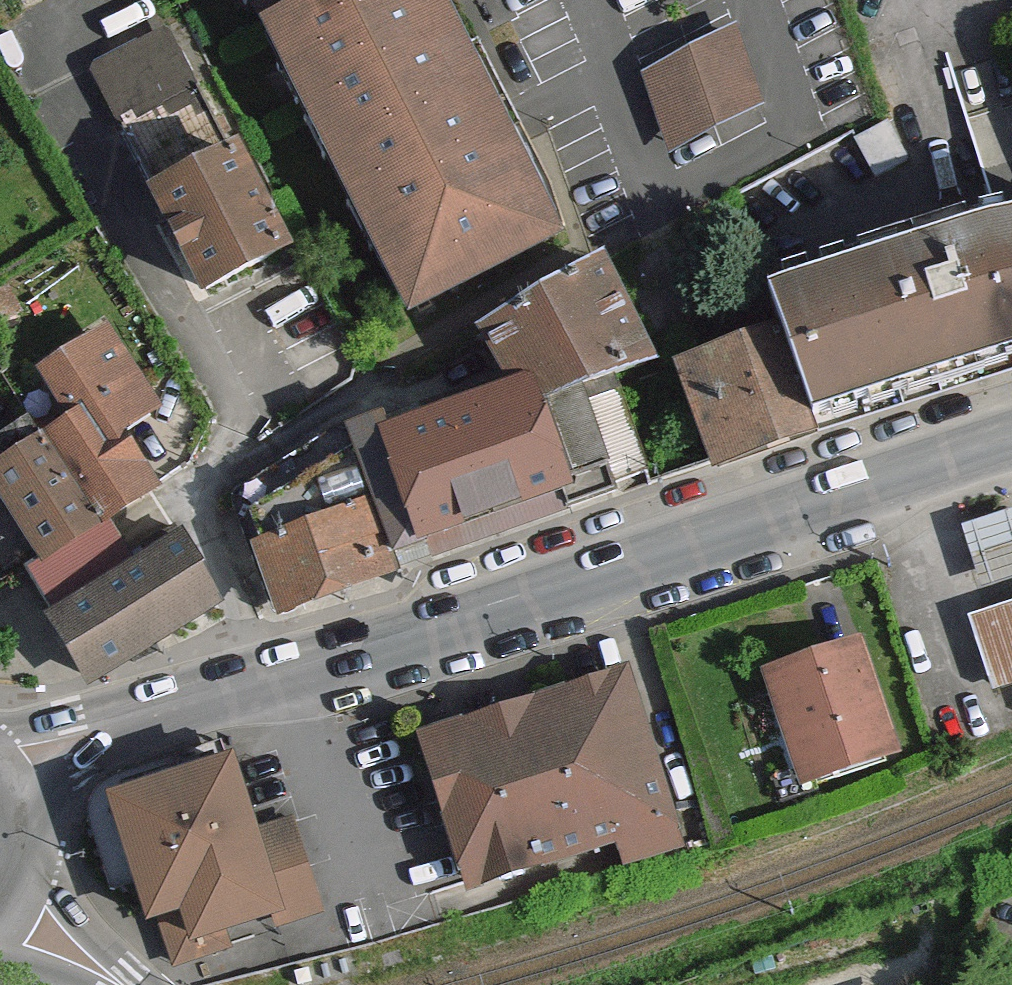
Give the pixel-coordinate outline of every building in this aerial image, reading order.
[(420,318),(571,241),(553,193),(480,49),(457,60),(426,0),(258,0),(420,318)] [(732,41),(648,78),(677,144),(761,107),(732,41)] [(176,43),(98,85),(121,127),(199,86),(176,43)] [(199,86),(121,127),(158,198),(236,156),(199,86)] [(852,137),(872,177),(904,161),(886,124),(852,137)] [(158,198),(207,291),(285,249),(236,156),(158,198)] [(996,223),(770,295),(786,338),(815,418),(1011,354),(1011,218),(996,223)] [(529,406),(616,376),(648,364),(600,270),(481,339),(486,347),(494,343),(518,388),(529,406)] [(98,524),(105,517),(151,488),(114,428),(152,404),(109,336),(52,372),(80,416),(44,439),(98,524)] [(818,427),(815,418),(786,338),(706,367),(703,357),(682,365),(716,461),(818,427)] [(348,434),(393,553),(548,505),(544,493),(558,489),(565,512),(608,499),(605,488),(648,472),(616,376),(529,406),(518,388),(389,435),(384,420),(348,434)] [(105,517),(98,524),(44,439),(31,419),(2,437),(10,450),(0,457),(0,464),(2,468),(0,470),(0,475),(47,552),(26,565),(95,675),(221,596),(175,524),(142,545),(151,558),(136,568),(108,523),(105,517)] [(397,565),(393,553),(348,434),(345,426),(249,486),(243,489),(285,609),(397,565)] [(958,525),(959,530),(977,585),(978,588),(1011,577),(1011,507),(958,525)] [(984,624),(1007,687),(1011,686),(1011,615),(984,624)] [(777,687),(804,771),(895,743),(862,647),(839,654),(808,664),(811,675),(777,687)] [(459,745),(432,754),(473,872),(605,830),(614,854),(659,839),(608,676),(520,704),(519,696),(452,716),(453,726),(459,745)] [(427,734),(432,754),(459,745),(453,726),(427,734)] [(260,882),(300,871),(286,824),(252,835),(231,764),(130,796),(120,812),(148,905),(157,911),(175,961),(225,947),(223,935),(271,921),(260,882)] [(312,908),(300,871),(260,882),(271,921),(312,908)]
